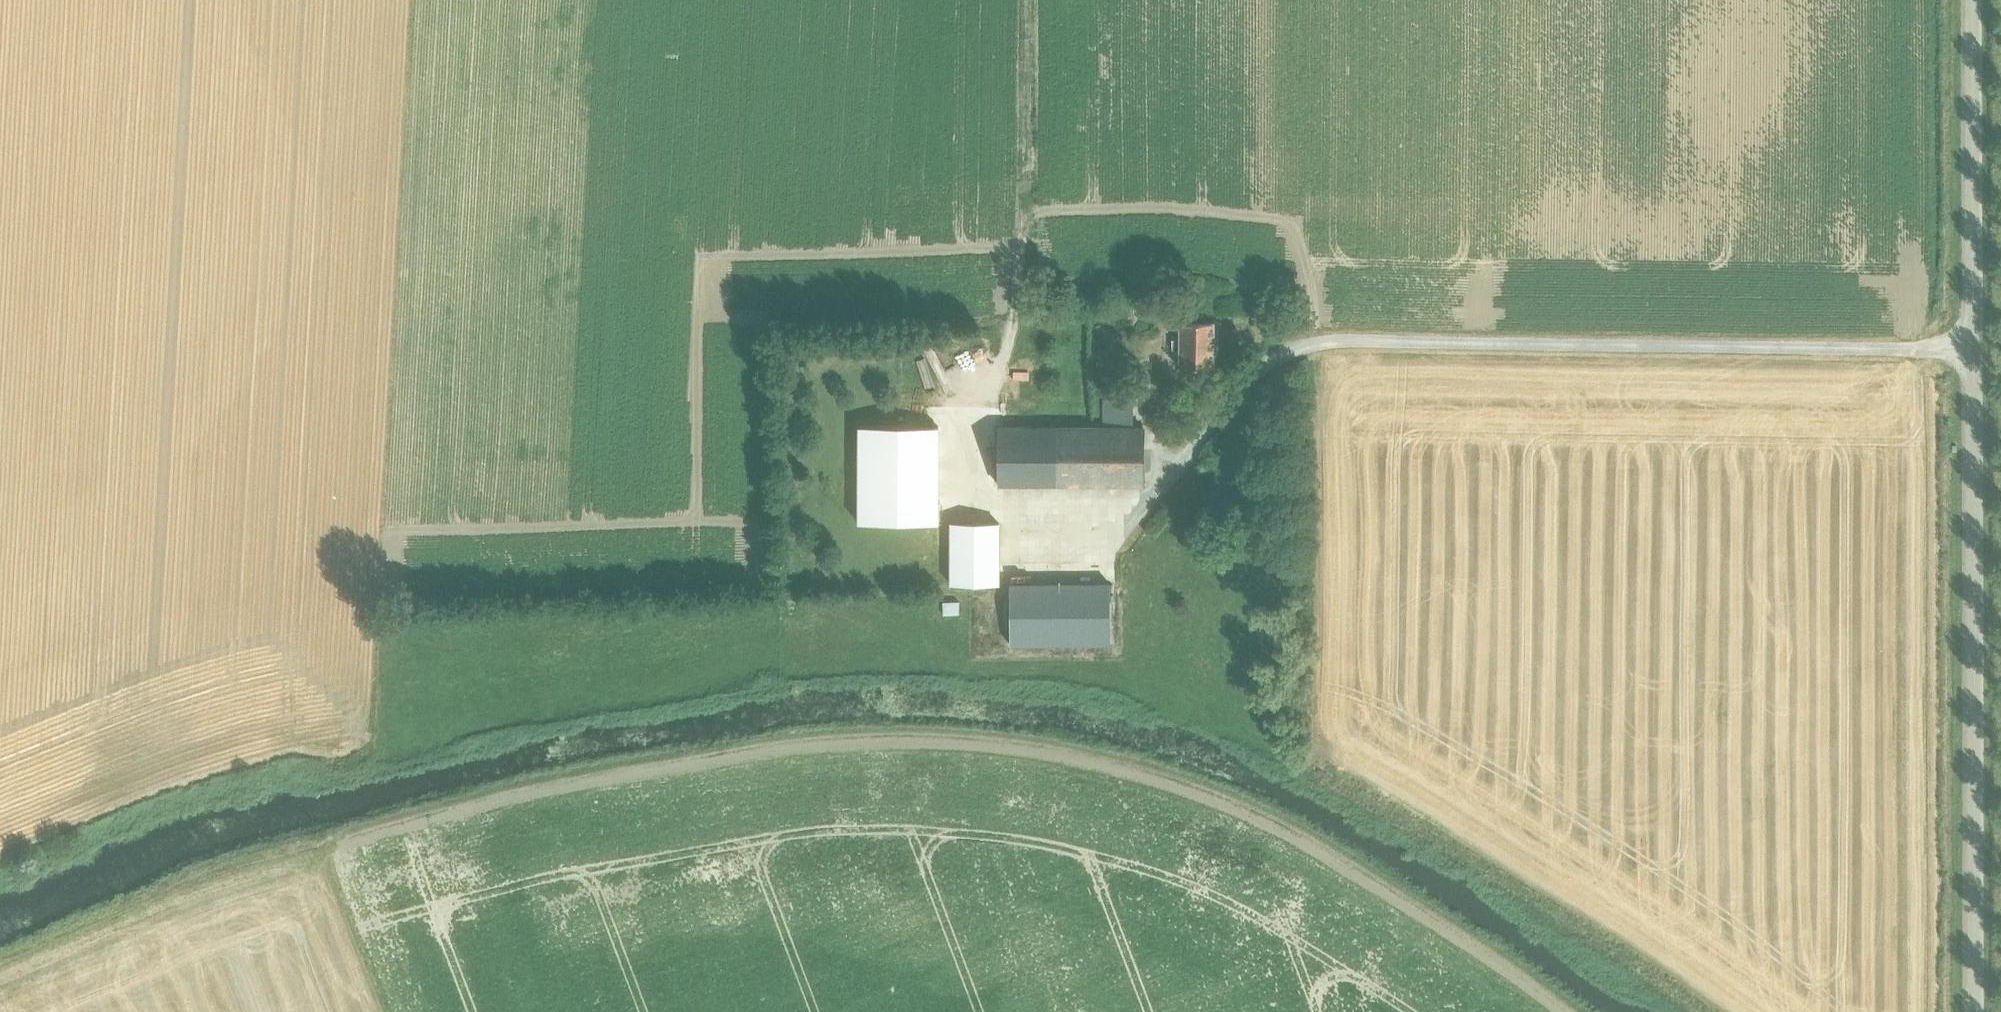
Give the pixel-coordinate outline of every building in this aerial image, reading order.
[(1180,367),(1214,367),(1214,322),(1203,322),(1203,316),(1191,316),(1190,322),(1180,322),(1180,340),(1173,340),(1173,349),(1180,350),(1180,367)] [(961,349),(962,359),(985,358),(984,348),(961,349)] [(1000,485),(1144,486),(1144,427),(1132,427),(1133,399),(1104,398),(1104,427),(1000,426),(1000,485)] [(859,426),(859,522),(939,523),(939,426),(859,426)] [(951,583),(999,584),(999,523),(951,523),(951,583)] [(1010,584),(1011,644),(1111,643),(1110,583),(1010,584)] [(965,604),(964,591),(949,592),(949,604),(965,604)]
